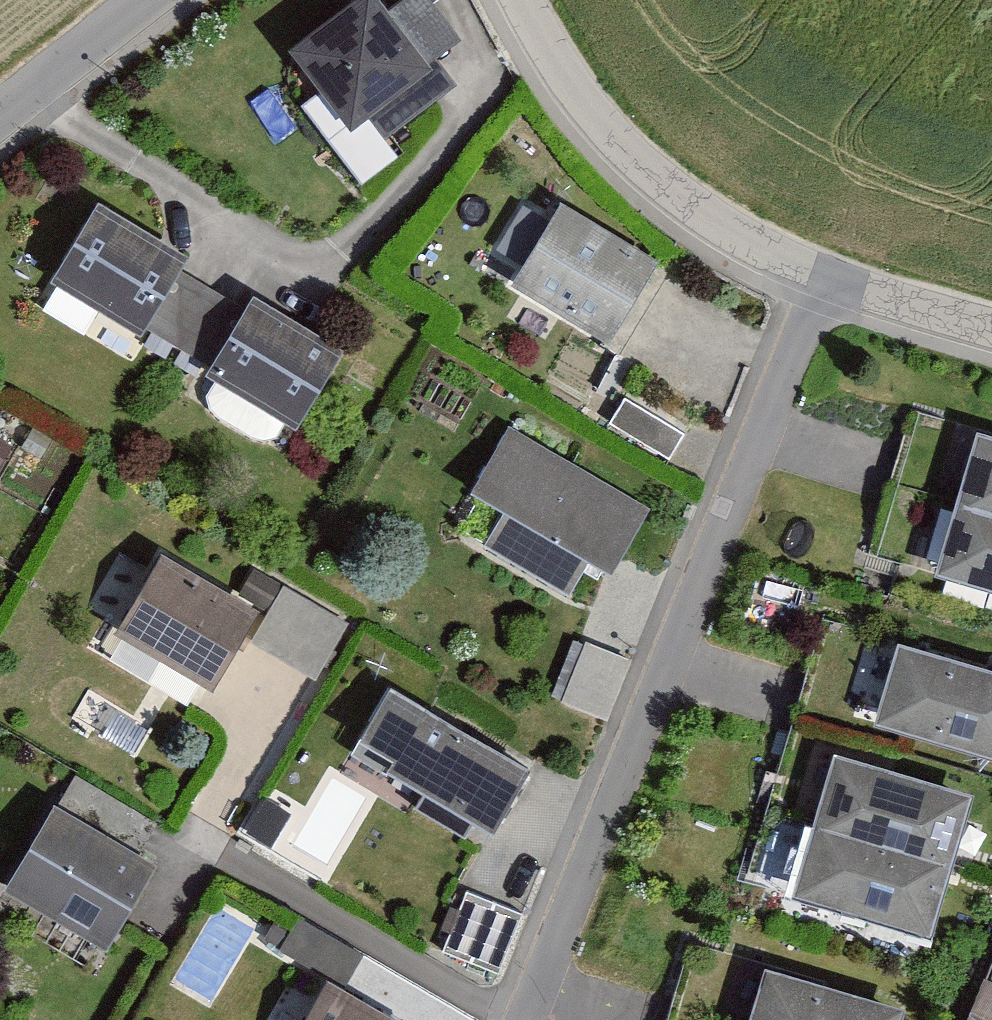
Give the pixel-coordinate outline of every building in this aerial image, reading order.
[(287,45),(363,150),(449,87),(434,67),(465,45),(432,0),(406,0),(390,12),(381,0),(349,0),(287,45)] [(195,253),(96,195),(48,276),(140,331),(149,328),(180,346),(215,289),(185,270),(195,253)] [(562,200),(511,284),(610,343),(660,259),(562,200)] [(342,347),(254,295),(246,308),(215,289),(180,346),(212,365),(208,371),(295,424),(342,347)] [(625,397),(610,423),(669,459),(685,433),(625,397)] [(510,424),(470,492),(504,511),(483,546),(568,597),(590,561),(612,574),(652,508),(510,424)] [(979,427),(957,503),(991,514),(991,431),(979,427)] [(936,574),(991,591),(991,514),(957,503),(936,574)] [(167,543),(116,625),(220,688),(254,632),(320,672),(351,621),(284,580),(269,605),(167,543)] [(898,638),(870,725),(991,764),(991,668),(898,638)] [(585,641),(560,703),(607,722),(632,660),(585,641)] [(532,768),(392,686),(354,750),(430,795),(421,810),(470,839),(478,826),(493,835),(532,768)] [(975,790),(836,749),(813,827),(951,867),(975,790)] [(75,769),(13,880),(112,938),(159,857),(142,844),(158,821),(75,769)] [(252,828),(279,838),(293,802),(266,792),(252,828)] [(813,827),(793,895),(932,935),(951,867),(813,827)] [(467,891),(442,951),(498,974),(523,914),(467,891)] [(764,962),(746,1019),(898,1019),(903,1004),(764,962)] [(302,1019),(412,1019),(330,969),(302,1019)] [(979,1019),(991,1019),(991,997),(979,1019)]
